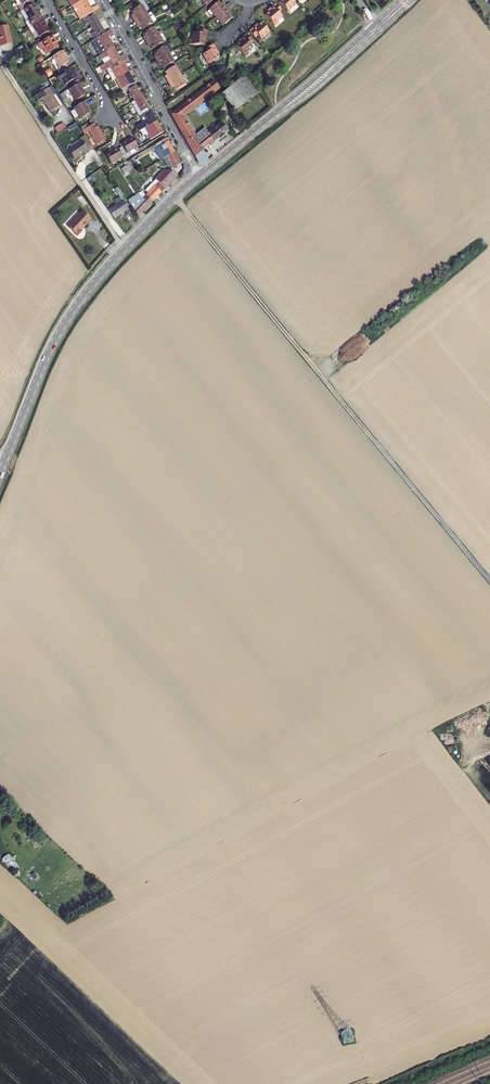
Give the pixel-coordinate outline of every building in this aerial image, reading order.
[(73,4),(81,18),(97,8),(95,5),(90,8),(85,0),(79,0),(73,4)] [(226,5),(223,2),(222,3),(220,1),(219,0),(216,0),(208,7),(215,15),(226,5)] [(287,8),(295,1),(294,0),(279,0),(287,8)] [(280,7),(275,1),(269,6),(270,7),(264,12),(274,23),(278,20),(276,18),(281,14),(278,10),(280,7)] [(28,26),(43,18),(34,2),(23,8),(29,18),(25,20),(28,26)] [(132,15),(134,19),(146,11),(141,2),(131,8),(132,11),(134,14),(132,15)] [(229,8),(226,5),(215,15),(222,23),(231,15),(229,12),(227,10),(229,8)] [(19,10),(25,20),(29,18),(23,8),(19,10)] [(146,11),(134,19),(136,22),(138,21),(140,24),(141,27),(152,20),(146,11)] [(90,27),(97,22),(93,14),(85,18),(90,27)] [(43,18),(28,26),(31,31),(34,30),(35,29),(38,35),(48,30),(44,22),(45,22),(43,18)] [(255,24),(249,29),(254,35),(257,33),(260,37),(269,29),(260,20),(255,24)] [(96,38),(104,33),(97,22),(90,27),(96,38)] [(11,42),(6,24),(0,25),(0,45),(11,42)] [(143,36),(145,39),(158,32),(154,24),(143,31),(144,33),(145,35),(143,36)] [(205,36),(206,28),(198,27),(198,31),(192,30),(191,37),(189,37),(189,42),(203,43),(204,36),(205,36)] [(249,29),(246,32),(251,38),(254,35),(249,29)] [(96,38),(90,41),(98,55),(112,47),(106,37),(112,33),(109,30),(104,33),(96,38)] [(158,32),(145,39),(147,43),(149,42),(150,43),(152,46),(163,40),(158,32)] [(246,32),(245,32),(239,37),(240,38),(235,43),(245,54),(248,50),(247,49),(252,44),(248,40),(251,38),(246,32)] [(52,34),(37,42),(40,48),(42,47),(46,53),(57,46),(53,38),(54,38),(52,34)] [(216,49),(212,42),(205,46),(207,49),(202,52),(207,61),(219,55),(215,49),(216,49)] [(154,55),(156,59),(169,51),(164,43),(153,50),(155,53),(156,54),(154,55)] [(112,47),(98,55),(97,55),(102,64),(98,66),(101,71),(108,67),(124,57),(122,53),(117,56),(112,47)] [(169,51),(156,59),(158,62),(160,61),(161,63),(162,65),(173,59),(173,58),(177,56),(172,49),(169,51)] [(61,50),(51,55),(57,66),(67,61),(61,50)] [(115,78),(126,71),(121,64),(126,61),(124,57),(108,67),(115,78)] [(165,76),(168,79),(180,72),(175,63),(164,69),(166,72),(168,74),(165,76)] [(68,67),(58,72),(53,75),(56,80),(61,77),(64,83),(76,76),(74,72),(72,74),(70,70),(68,67)] [(125,87),(132,83),(126,71),(115,78),(121,89),(125,87)] [(244,71),(236,76),(249,95),(257,89),(244,71)] [(180,72),(168,79),(170,83),(172,82),(173,84),(175,87),(186,81),(180,72)] [(218,82),(213,76),(170,109),(198,157),(203,158),(207,155),(200,143),(207,138),(209,140),(218,133),(219,134),(223,131),(222,129),(226,126),(219,118),(202,131),(204,133),(197,138),(181,110),(218,82)] [(249,95),(236,76),(220,88),(233,106),(249,95)] [(79,81),(68,88),(74,99),(84,93),(81,87),(82,86),(79,81)] [(132,101),(140,96),(137,91),(136,92),(134,89),(135,88),(132,83),(125,87),(132,101)] [(58,105),(46,86),(33,95),(36,100),(40,97),(48,111),(58,105)] [(137,116),(148,109),(140,96),(132,101),(130,103),(137,116)] [(86,104),(84,100),(72,107),(78,118),(88,112),(84,105),(86,104)] [(148,109),(137,116),(141,122),(134,126),(137,130),(138,130),(154,121),(148,109)] [(146,134),(148,139),(160,131),(154,121),(138,130),(141,135),(143,134),(144,135),(146,134)] [(55,128),(58,132),(67,127),(64,122),(55,128)] [(80,130),(83,133),(87,131),(94,144),(104,139),(96,125),(94,126),(93,123),(80,130)] [(84,135),(79,139),(66,147),(71,157),(81,150),(82,153),(87,150),(86,149),(91,146),(84,135)] [(124,152),(135,146),(129,137),(119,143),(124,152)] [(164,141),(163,138),(150,145),(152,148),(159,159),(161,157),(172,151),(166,140),(164,141)] [(120,155),(114,145),(110,148),(103,153),(108,162),(114,159),(120,155)] [(172,151),(161,157),(167,168),(178,163),(176,159),(175,160),(173,157),(174,156),(172,151)] [(129,163),(121,169),(125,174),(133,169),(129,163)] [(171,170),(163,170),(155,178),(156,180),(163,187),(164,187),(175,175),(171,170)] [(155,178),(153,176),(140,189),(143,194),(156,180),(155,178)] [(163,187),(156,180),(143,194),(150,200),(163,187)] [(106,208),(111,217),(126,208),(120,198),(123,196),(116,185),(113,187),(117,195),(111,199),(114,203),(106,208)] [(143,194),(140,197),(136,193),(126,200),(129,205),(136,214),(150,200),(143,194)] [(66,225),(76,234),(81,230),(79,228),(89,216),(81,209),(66,225)] [(10,868),(12,866),(16,869),(21,864),(9,853),(2,861),(10,868)]
